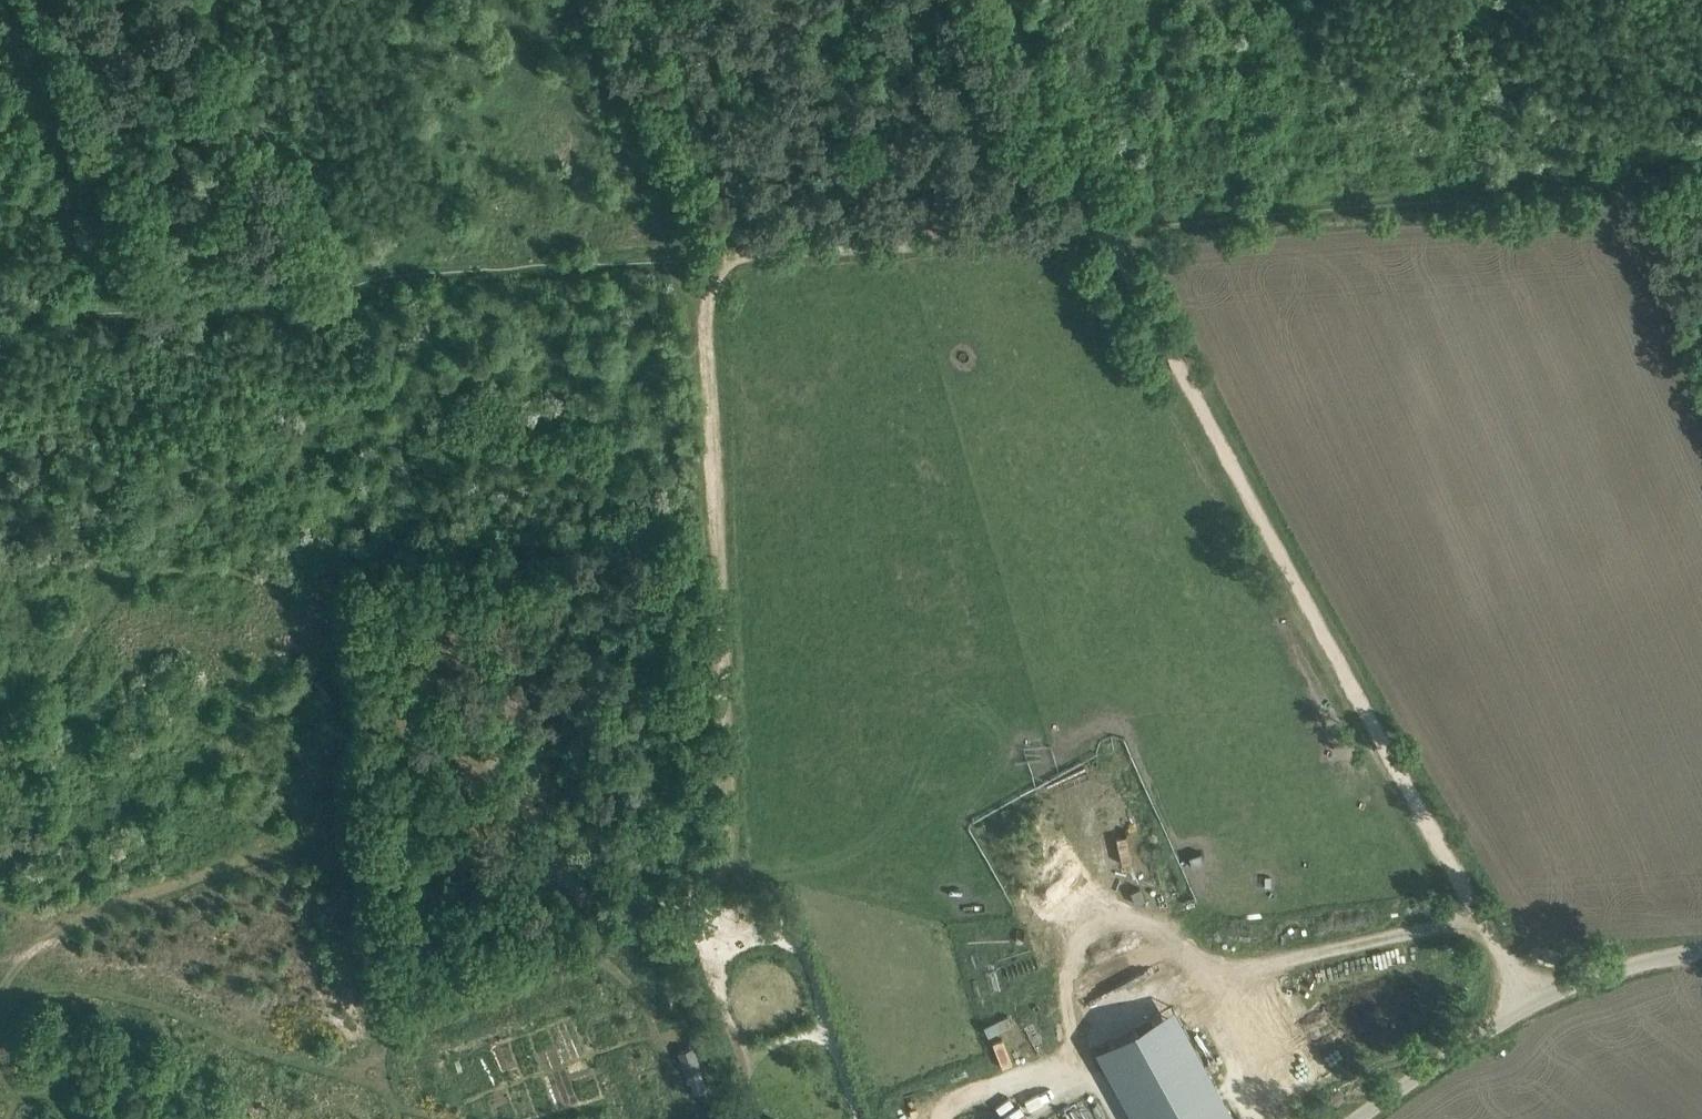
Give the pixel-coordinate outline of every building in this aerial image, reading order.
[(1151,1118),(1235,1118),(1216,1084),(1151,1118)] [(984,1107),(953,1118),(988,1118),(984,1107)]
